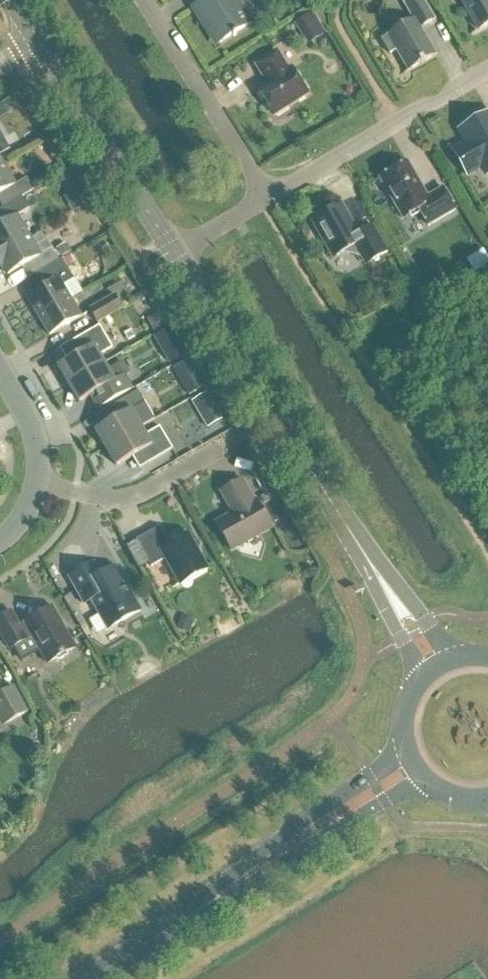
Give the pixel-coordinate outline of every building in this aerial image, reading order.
[(194,8),(217,46),(248,26),(232,0),(207,0),(194,8)] [(409,72),(436,56),(420,29),(435,21),(423,0),(409,0),(403,3),(414,21),(381,41),(390,56),(397,52),(409,72)] [(487,26),(487,0),(461,0),(479,31),(487,26)] [(308,46),(326,34),(313,13),(294,25),(308,46)] [(275,116),(309,95),(292,69),(289,71),(278,53),(256,66),(268,85),(258,91),(275,116)] [(487,174),(487,121),(463,136),(468,144),(454,152),(468,175),(482,167),(486,175),(487,174)] [(0,132),(0,158),(11,151),(4,139),(0,132)] [(408,163),(380,179),(404,220),(419,211),(428,226),(456,210),(444,189),(428,198),(408,163)] [(3,166),(0,168),(0,195),(3,193),(10,205),(22,198),(34,191),(27,179),(15,186),(3,166)] [(85,203),(78,190),(69,195),(77,208),(85,203)] [(22,198),(10,205),(0,211),(0,215),(5,224),(0,227),(0,254),(29,237),(17,217),(29,210),(22,198)] [(359,235),(344,209),(333,206),(324,211),(326,215),(317,220),(315,227),(331,255),(338,257),(344,253),(374,261),(388,253),(373,227),(359,235)] [(29,237),(0,254),(0,267),(3,271),(5,270),(8,276),(29,264),(35,276),(60,262),(59,260),(54,252),(52,250),(40,257),(29,237)] [(59,260),(71,253),(66,245),(56,250),(56,251),(54,252),(59,260)] [(27,298),(39,317),(71,299),(64,287),(75,281),(63,260),(41,273),(49,286),(27,298)] [(115,295),(89,310),(98,325),(123,310),(115,295)] [(82,318),(71,299),(39,317),(50,337),(82,318)] [(165,325),(159,314),(150,319),(157,330),(165,325)] [(74,342),(81,354),(58,367),(69,385),(105,365),(100,357),(113,349),(100,327),(74,342)] [(163,354),(170,365),(185,356),(178,345),(163,354)] [(189,361),(175,370),(183,383),(197,375),(189,361)] [(105,365),(69,385),(80,403),(91,397),(99,410),(110,404),(134,390),(126,377),(130,375),(123,362),(108,371),(105,365)] [(106,449),(142,428),(155,421),(139,392),(112,408),(118,418),(96,431),(106,449)] [(208,394),(192,404),(207,430),(223,420),(208,394)] [(160,428),(146,436),(142,428),(106,449),(117,467),(142,453),(149,465),(174,450),(160,428)] [(260,472),(252,476),(261,491),(264,490),(267,495),(261,498),(265,505),(275,499),(260,472)] [(246,544),(272,529),(257,501),(255,502),(243,481),(221,493),(230,510),(234,511),(232,518),(228,517),(217,524),(232,552),(237,549),(244,551),(246,544)] [(137,542),(152,568),(167,560),(182,586),(208,571),(188,535),(170,545),(160,528),(137,542)] [(108,630),(141,612),(116,568),(101,577),(94,565),(70,579),(85,605),(92,601),(108,630)] [(76,649),(53,608),(25,624),(20,627),(12,613),(0,620),(0,633),(10,651),(28,641),(27,641),(33,638),(48,665),(76,649)] [(190,635),(195,622),(182,616),(176,630),(190,635)] [(28,713),(14,688),(0,696),(0,716),(5,726),(28,713)]
